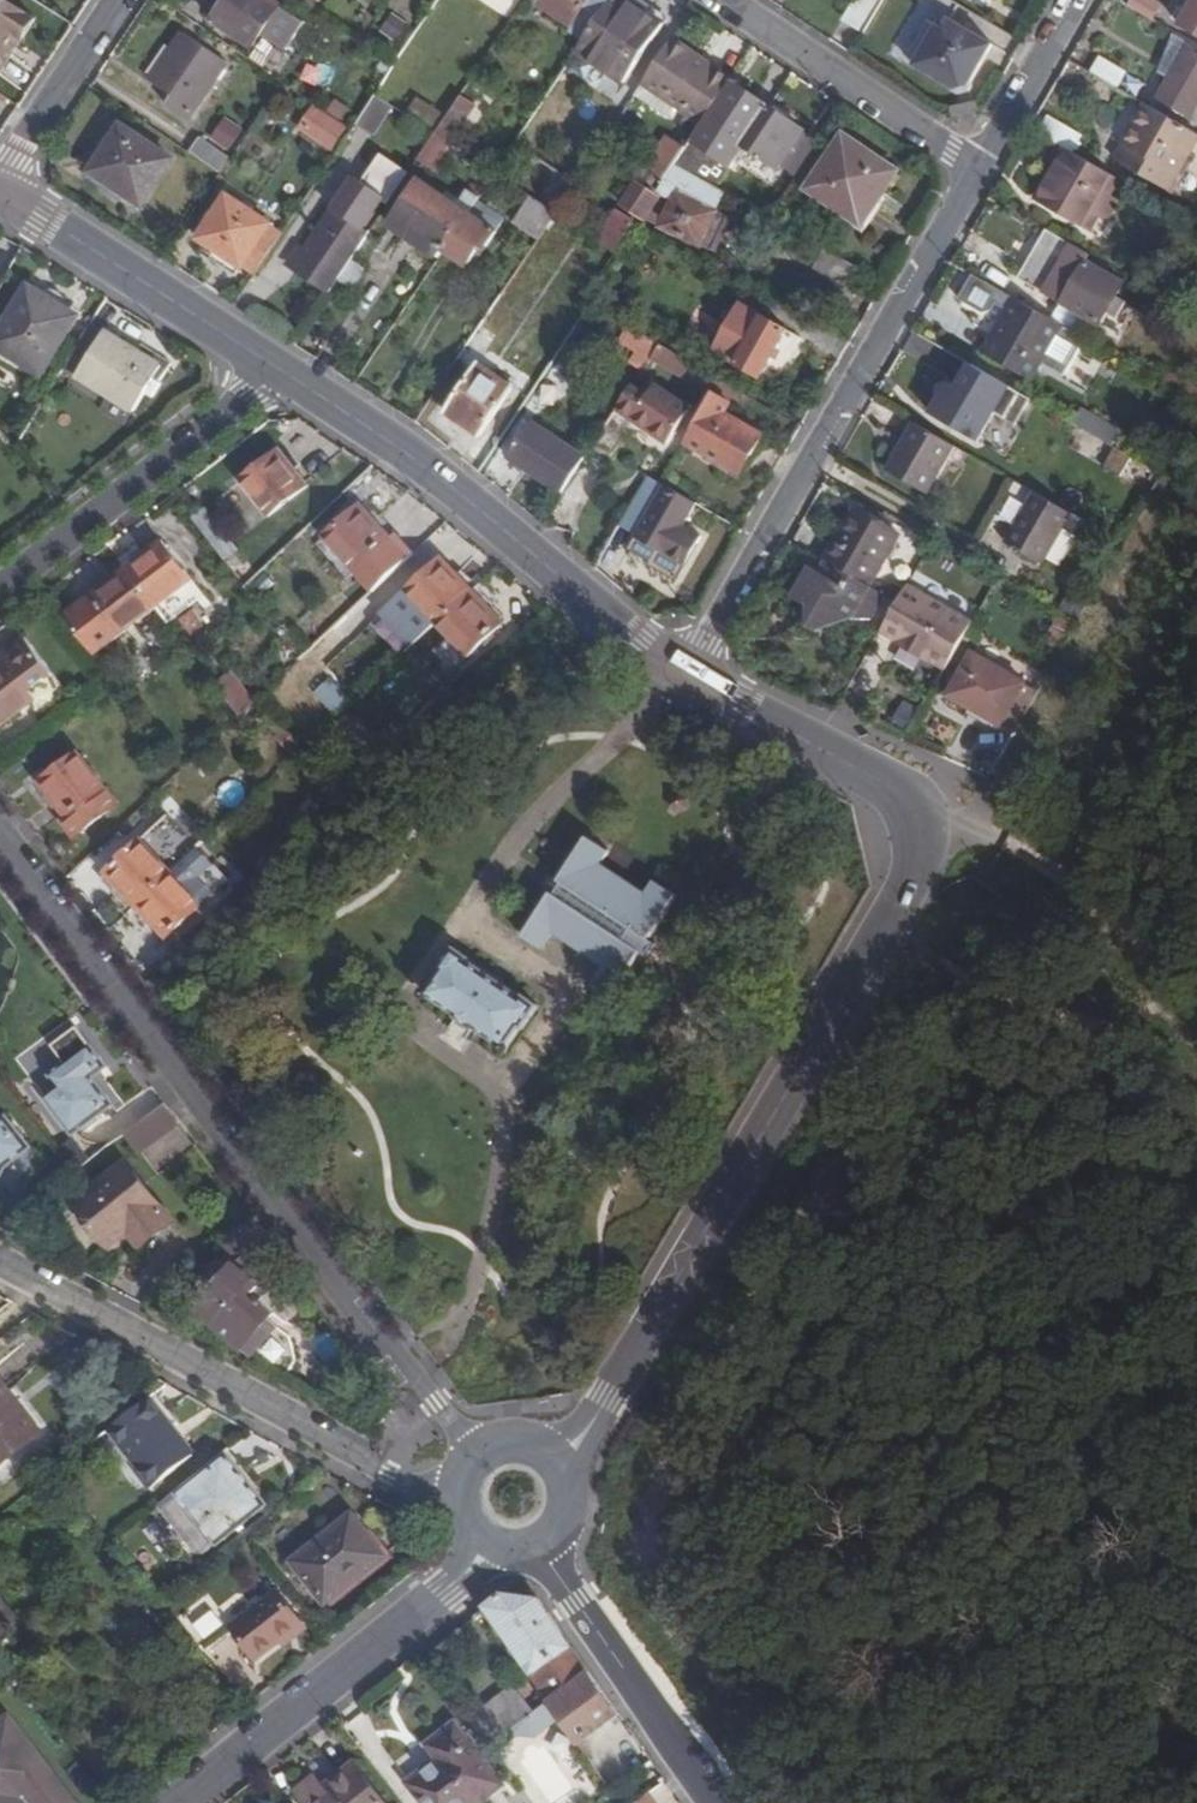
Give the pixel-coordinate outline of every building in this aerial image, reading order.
[(15,36),(21,40),(34,20),(5,0),(0,0),(0,58),(15,36)] [(273,0),(228,0),(214,22),(254,48),(248,57),(265,68),(268,63),(275,68),(306,22),(273,0)] [(542,4),(574,26),(570,32),(584,41),(611,0),(544,0),(542,4)] [(629,0),(611,0),(584,41),(577,52),(625,84),(665,24),(629,0)] [(846,18),(863,28),(879,0),(856,0),(846,18)] [(951,0),(921,0),(890,52),(954,90),(967,85),(991,45),(948,19),(957,4),(951,0)] [(1152,0),(1131,0),(1128,6),(1154,20),(1162,6),(1152,0)] [(1180,23),(1196,33),(1196,0),(1193,0),(1180,23)] [(382,32),(399,42),(410,23),(394,13),(382,32)] [(1190,41),(1173,32),(1158,71),(1169,77),(1190,41)] [(226,62),(184,33),(151,82),(172,96),(166,105),(187,119),(226,62)] [(15,36),(0,58),(0,71),(21,40),(15,36)] [(700,60),(671,41),(635,95),(672,120),(680,107),(704,123),(727,88),(696,67),(700,60)] [(1190,41),(1169,77),(1158,98),(1196,120),(1196,45),(1190,41)] [(1125,74),(1100,58),(1091,73),(1116,88),(1125,74)] [(731,83),(732,81),(700,60),(696,67),(727,88),(731,83)] [(727,88),(704,123),(685,150),(675,165),(714,187),(743,145),(768,109),(731,83),(727,88)] [(355,124),(372,135),(391,105),(374,95),(355,124)] [(450,142),(475,104),(460,96),(447,116),(443,121),(436,132),(450,142)] [(417,97),(405,114),(435,134),(436,132),(443,121),(447,116),(417,97)] [(310,133),(325,111),(317,105),(303,128),(310,133)] [(1146,105),(1123,145),(1138,153),(1130,168),(1169,191),(1196,140),(1196,134),(1146,105)] [(818,143),(768,109),(743,145),(777,168),(780,164),(797,176),(818,143)] [(325,111),(310,133),(334,150),(350,127),(325,111)] [(1047,115),(1038,133),(1067,149),(1072,152),(1081,134),(1047,115)] [(236,151),(246,127),(223,117),(213,141),(236,151)] [(171,159),(121,126),(92,171),(142,205),(171,159)] [(437,158),(448,142),(435,134),(418,159),(431,168),(437,158)] [(898,171),(843,135),(807,189),(856,222),(878,190),(883,194),(898,171)] [(229,157),(200,137),(189,151),(219,172),(229,157)] [(685,150),(667,138),(647,168),(664,180),(665,180),(675,165),(685,150)] [(1138,153),(1123,145),(1115,160),(1130,168),(1138,153)] [(1072,152),(1067,149),(1038,202),(1085,228),(1094,212),(1101,217),(1102,215),(1112,220),(1121,203),(1112,198),(1121,181),(1072,152)] [(409,173),(384,156),(365,183),(342,215),(334,211),(307,250),(311,252),(298,271),(329,292),(409,173)] [(577,182),(537,156),(516,186),(530,196),(556,214),(577,182)] [(444,163),(437,158),(431,168),(438,172),(444,163)] [(714,187),(675,165),(665,180),(664,180),(659,188),(658,190),(674,196),(664,217),(649,209),(658,196),(637,184),(623,206),(644,219),(660,226),(713,251),(729,217),(717,211),(718,207),(714,205),(721,190),(714,187)] [(486,167),(469,191),(478,197),(494,172),(486,167)] [(664,180),(647,168),(641,178),(659,188),(664,180)] [(334,211),(342,215),(365,183),(354,175),(331,209),(334,211)] [(469,191),(467,190),(456,206),(418,181),(389,225),(438,258),(444,248),(476,200),(478,197),(469,191)] [(883,194),(878,190),(856,222),(862,226),(883,194)] [(226,195),(199,239),(254,275),(281,233),(269,225),(269,224),(226,195)] [(530,196),(513,222),(539,240),(556,214),(530,196)] [(504,219),(476,200),(444,248),(467,264),(481,243),(487,246),(504,219)] [(1101,217),(1094,212),(1085,228),(1092,232),(1101,217)] [(635,223),(621,214),(601,244),(615,253),(635,223)] [(1092,254),(1045,227),(1016,277),(1102,327),(1128,284),(1088,261),(1092,254)] [(285,263),(298,271),(311,252),(307,250),(299,244),(285,263)] [(858,268),(825,249),(814,268),(837,280),(853,278),(858,268)] [(1061,326),(973,275),(959,299),(984,313),(991,309),(1007,319),(998,335),(995,333),(983,353),(1029,380),(1039,362),(1063,376),(1085,340),(1061,326)] [(31,283),(28,289),(77,319),(81,314),(31,283)] [(28,289),(0,335),(0,354),(41,379),(77,319),(28,289)] [(801,338),(742,304),(715,352),(774,386),(801,338)] [(498,336),(482,325),(467,346),(484,357),(498,336)] [(620,345),(646,356),(652,341),(626,330),(620,345)] [(101,334),(74,379),(136,415),(162,371),(101,334)] [(650,360),(682,379),(691,363),(659,344),(650,360)] [(722,381),(691,363),(682,379),(712,397),(715,392),(722,381)] [(477,365),(446,412),(481,436),(512,389),(477,365)] [(933,415),(978,442),(995,415),(1015,426),(1031,399),(973,365),(959,389),(949,383),(943,385),(938,392),(940,398),(942,399),(933,415)] [(632,386),(617,409),(594,444),(612,455),(634,420),(668,442),(690,409),(654,385),(647,395),(632,386)] [(734,404),(715,392),(712,397),(685,444),(710,459),(733,473),(744,454),(751,458),(763,438),(727,416),(734,404)] [(1120,433),(1079,410),(1072,422),(1083,429),(1113,446),(1120,433)] [(584,459),(531,423),(508,456),(562,492),(584,459)] [(954,446),(915,423),(887,471),(926,493),(954,446)] [(277,454),(238,483),(265,520),(305,490),(277,454)] [(733,473),(710,459),(706,465),(736,483),(751,458),(744,454),(733,473)] [(1162,475),(1131,457),(1119,478),(1149,496),(1162,475)] [(696,504),(647,477),(622,520),(638,529),(633,537),(685,567),(703,537),(683,526),(696,504)] [(1071,513),(1015,481),(996,514),(1017,525),(1006,543),(1042,564),(1071,513)] [(359,509),(321,543),(351,575),(388,540),(359,509)] [(854,509),(825,560),(837,567),(870,586),(900,535),(854,509)] [(152,610),(165,627),(200,601),(158,544),(140,558),(136,553),(129,559),(132,564),(123,571),(152,610)] [(825,560),(823,559),(817,571),(831,579),(837,567),(825,560)] [(434,628),(470,595),(438,561),(402,595),(434,628)] [(870,586),(837,567),(831,579),(817,571),(812,568),(795,598),(807,605),(807,627),(817,632),(821,624),(835,625),(835,620),(868,621),(884,594),(870,586)] [(152,610),(123,571),(61,619),(90,659),(152,610)] [(973,622),(908,584),(880,632),(899,643),(904,633),(951,660),(973,622)] [(470,595),(434,628),(465,661),(500,627),(470,595)] [(951,660),(904,633),(899,643),(945,669),(951,660)] [(41,717),(67,699),(50,677),(22,640),(0,657),(0,663),(1,664),(0,665),(0,727),(31,704),(41,717)] [(1035,689),(973,653),(949,695),(1011,731),(1035,689)] [(331,672),(310,685),(332,719),(353,705),(331,672)] [(234,721),(248,708),(226,680),(212,691),(234,721)] [(354,725),(330,747),(348,767),(372,745),(354,725)] [(75,757),(36,786),(62,821),(57,825),(70,843),(114,809),(101,792),(75,757)] [(680,804),(671,808),(671,818),(679,823),(687,819),(687,810),(680,804)] [(131,910),(167,876),(194,852),(162,819),(100,877),(131,910)] [(609,1002),(639,959),(644,963),(654,950),(648,945),(679,902),(656,887),(646,900),(599,869),(608,856),(585,840),(554,884),(558,887),(550,898),(547,895),(517,939),(539,954),(551,938),(600,970),(589,987),(609,1002)] [(167,876),(131,910),(161,942),(197,909),(167,876)] [(438,975),(423,997),(454,1020),(453,1022),(471,1036),(472,1033),(501,1056),(520,1032),(522,1034),(537,1013),(520,1000),(518,1002),(465,964),(466,963),(451,953),(436,973),(438,975)] [(69,1139),(110,1108),(89,1080),(102,1070),(72,1029),(47,1047),(59,1062),(43,1075),(55,1091),(41,1101),(69,1139)] [(161,1107),(120,1140),(134,1160),(176,1127),(161,1107)] [(3,1167),(27,1149),(5,1118),(0,1125),(0,1176),(3,1167)] [(141,1223),(153,1240),(168,1229),(125,1169),(75,1204),(106,1248),(126,1233),(141,1223)] [(247,1220),(218,1245),(238,1262),(214,1291),(207,1285),(192,1301),(198,1307),(192,1313),(250,1360),(285,1378),(293,1364),(281,1340),(266,1328),(273,1319),(260,1309),(262,1307),(257,1304),(257,1301),(284,1282),(272,1267),(278,1262),(247,1220)] [(141,1223),(126,1233),(139,1251),(153,1240),(141,1223)] [(0,1401),(0,1408),(28,1444),(0,1465),(0,1492),(48,1453),(5,1397),(0,1401)] [(0,1408),(0,1465),(28,1444),(0,1408)] [(133,1478),(145,1494),(175,1471),(131,1414),(94,1443),(125,1484),(133,1478)] [(94,1443),(80,1454),(123,1510),(145,1494),(133,1478),(125,1484),(94,1443)] [(256,1517),(213,1463),(166,1502),(208,1555),(256,1517)] [(290,1565),(325,1606),(381,1559),(347,1516),(290,1565)] [(247,1656),(291,1622),(267,1591),(225,1625),(198,1591),(170,1613),(197,1647),(225,1626),(247,1656)] [(482,1610),(548,1703),(587,1675),(534,1600),(500,1596),(482,1610)] [(295,1628),(291,1622),(247,1656),(251,1661),(295,1628)] [(616,1716),(587,1675),(548,1703),(545,1705),(557,1722),(575,1747),(616,1716)] [(510,1686),(464,1720),(486,1748),(509,1731),(526,1718),(532,1714),(510,1686)] [(557,1722),(545,1705),(532,1714),(526,1718),(533,1726),(548,1728),(557,1722)] [(5,1716),(0,1720),(0,1802),(71,1802),(5,1716)] [(534,1738),(548,1728),(533,1726),(526,1718),(509,1731),(513,1736),(534,1738)] [(428,1747),(439,1761),(407,1786),(421,1802),(476,1802),(498,1786),(452,1728),(428,1747)] [(295,1796),(300,1802),(377,1802),(349,1767),(323,1788),(327,1793),(322,1797),(318,1792),(311,1783),(295,1796)] [(323,1788),(318,1792),(322,1797),(327,1793),(323,1788)]
